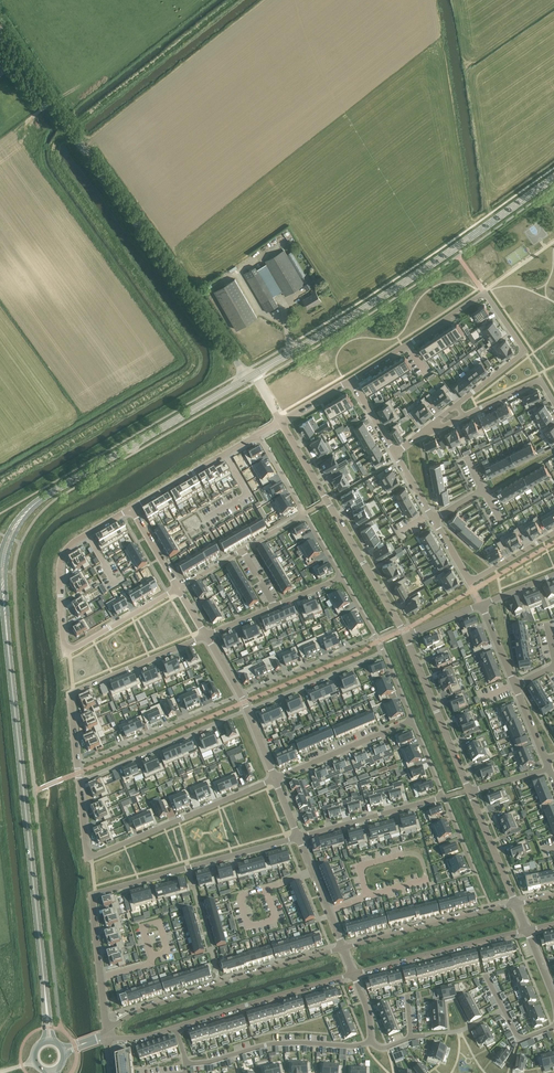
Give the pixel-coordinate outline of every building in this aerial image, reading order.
[(278,306),(276,303),(273,297),(282,291),(285,296),(304,285),(307,290),(312,286),(311,284),(312,283),(306,273),(304,275),(300,277),(290,258),(284,249),(283,250),(265,261),(266,264),(257,269),(256,266),(244,274),(247,279),(265,309),(267,313),(278,306)] [(237,329),(257,317),(235,279),(214,291),(237,329)] [(312,292),(313,294),(303,300),(308,308),(315,304),(321,301),(315,290),(312,292)] [(484,305),(472,314),(478,323),(486,318),(484,315),(489,312),(484,305)] [(485,323),(477,329),(479,332),(481,330),(485,336),(497,328),(493,322),(487,326),(486,326),(485,323)] [(455,325),(451,327),(459,339),(464,335),(457,323),(455,325)] [(465,325),(462,327),(468,335),(470,333),(465,325)] [(451,327),(446,331),(454,343),(459,339),(451,327)] [(497,328),(485,336),(489,342),(487,343),(489,346),(497,341),(495,338),(497,336),(501,333),(497,328)] [(446,331),(440,334),(448,346),(454,343),(446,331)] [(440,334),(435,338),(443,349),(448,346),(440,334)] [(435,338),(430,341),(438,353),(443,349),(435,338)] [(497,342),(492,346),(497,354),(510,345),(506,340),(499,345),(499,344),(497,342)] [(430,341),(425,345),(433,356),(438,353),(430,341)] [(421,347),(419,348),(427,360),(433,356),(425,345),(421,347)] [(510,345),(497,354),(498,355),(499,354),(503,360),(514,352),(510,346),(510,345)] [(405,358),(399,361),(407,372),(412,369),(405,358)] [(399,361),(394,364),(401,376),(407,372),(399,361)] [(480,361),(475,365),(483,375),(488,371),(480,361)] [(394,364),(389,368),(396,379),(401,376),(394,364)] [(475,365),(470,369),(478,379),(483,375),(475,365)] [(389,368),(383,371),(391,382),(396,379),(389,368)] [(470,369),(465,373),(466,373),(473,383),(474,383),(478,379),(470,369)] [(383,371),(378,374),(385,386),(391,382),(383,371)] [(466,373),(461,377),(469,387),(474,383),(473,383),(466,373)] [(378,374),(373,378),(380,389),(385,386),(378,374)] [(461,377),(456,381),(457,382),(464,391),(469,387),(461,377)] [(373,378),(367,381),(375,392),(380,389),(373,378)] [(367,381),(362,384),(369,396),(375,392),(367,381)] [(457,382),(452,386),(459,395),(464,391),(457,382)] [(444,384),(436,391),(445,402),(451,398),(446,392),(449,389),(444,384)] [(531,393),(524,397),(527,403),(525,404),(526,408),(535,404),(534,401),(541,397),(538,390),(536,391),(534,392),(534,391),(530,392),(531,393)] [(430,392),(426,395),(432,403),(435,400),(439,407),(445,402),(436,391),(432,394),(430,392)] [(347,393),(341,397),(348,409),(354,406),(347,393)] [(422,401),(417,405),(426,417),(427,417),(432,412),(427,406),(430,404),(424,396),(421,399),(422,401)] [(336,399),(336,400),(343,412),(348,409),(341,397),(336,399)] [(385,406),(378,410),(382,416),(395,408),(389,399),(383,403),(385,406)] [(336,400),(330,403),(336,413),(337,415),(343,412),(336,400)] [(330,403),(325,406),(330,416),(332,420),(338,416),(337,415),(336,413),(330,403)] [(507,404),(502,406),(507,418),(513,415),(507,404)] [(417,405),(409,412),(413,417),(416,415),(421,422),(427,417),(426,417),(417,405)] [(536,406),(528,410),(530,414),(532,413),(535,419),(548,411),(544,405),(538,409),(536,406)] [(502,406),(496,409),(496,410),(497,410),(501,419),(502,421),(507,418),(502,406)] [(382,416),(381,416),(385,422),(392,418),(394,421),(400,417),(395,408),(382,416)] [(496,410),(491,412),(496,422),(496,421),(501,419),(497,410),(496,410)] [(548,411),(535,419),(541,428),(547,424),(545,421),(552,417),(548,411)] [(491,412),(486,415),(491,427),(497,424),(496,421),(496,422),(491,412)] [(486,415),(480,418),(486,429),(491,427),(486,415)] [(302,423),(299,425),(301,428),(302,429),(303,432),(304,432),(306,435),(314,430),(310,423),(315,420),(313,417),(308,420),(302,423)] [(474,420),(469,423),(475,436),(480,434),(481,435),(484,433),(481,427),(478,429),(474,420)] [(327,422),(316,428),(317,431),(319,433),(330,426),(327,422)] [(364,422),(352,429),(356,434),(367,428),(364,422)] [(393,430),(390,432),(396,442),(403,438),(400,433),(402,431),(397,423),(391,427),(393,430)] [(469,423),(463,426),(466,434),(463,436),(466,442),(470,440),(469,439),(475,436),(469,423)] [(343,424),(335,429),(338,434),(340,432),(345,429),(344,427),(343,424)] [(541,429),(547,438),(553,434),(553,425),(549,428),(547,425),(541,429)] [(367,428),(356,434),(359,439),(370,433),(367,428)] [(456,429),(451,432),(457,445),(462,442),(463,443),(466,442),(463,436),(460,437),(456,429)] [(311,444),(310,444),(313,449),(314,448),(314,449),(328,441),(322,432),(317,436),(318,438),(311,443),(311,444)] [(451,432),(445,435),(448,443),(445,444),(446,446),(448,451),(452,449),(451,448),(457,445),(451,432)] [(370,433),(359,439),(362,445),(373,438),(370,433)] [(373,438),(362,445),(365,450),(366,450),(365,449),(376,443),(373,438)] [(425,445),(424,445),(426,450),(427,449),(428,451),(439,445),(436,438),(424,443),(425,445)] [(315,450),(314,450),(317,455),(318,454),(318,455),(325,451),(327,454),(333,450),(328,441),(314,449),(315,450)] [(530,441),(524,444),(525,446),(526,446),(530,456),(536,453),(530,441)] [(376,443),(365,449),(366,450),(368,455),(380,448),(376,443)] [(245,455),(244,456),(251,466),(258,462),(256,458),(262,454),(257,444),(252,447),(254,450),(248,454),(245,455)] [(525,446),(520,449),(525,458),(530,456),(526,446),(525,446)] [(380,448),(368,455),(371,460),(383,453),(380,448)] [(520,449),(515,451),(520,460),(525,458),(520,449)] [(515,451),(510,454),(510,455),(511,454),(515,463),(520,460),(515,451)] [(383,453),(371,460),(377,468),(382,465),(381,462),(386,459),(383,453)] [(323,461),(321,463),(326,471),(330,469),(332,472),(349,463),(346,458),(338,463),(333,454),(327,458),(327,457),(322,460),(323,461)] [(510,455),(506,457),(510,466),(515,464),(515,463),(511,454),(510,455)] [(506,457),(501,459),(505,469),(510,466),(506,457)] [(501,459),(495,462),(500,471),(505,469),(501,459)] [(483,465),(489,476),(495,473),(490,464),(489,462),(483,465)] [(495,462),(490,464),(495,473),(500,471),(495,462)] [(225,463),(219,466),(226,478),(232,475),(225,463)] [(258,463),(251,467),(257,477),(270,470),(267,463),(260,467),(258,463)] [(443,463),(430,466),(431,472),(442,470),(445,469),(443,463)] [(361,466),(359,467),(364,475),(368,473),(363,465),(361,466)] [(544,465),(539,468),(545,480),(551,476),(544,465)] [(219,466),(214,469),(221,481),(223,484),(228,481),(226,478),(219,466)] [(334,479),(333,479),(336,484),(337,483),(340,489),(350,483),(348,480),(344,474),(348,472),(349,472),(345,466),(336,471),(338,475),(333,477),(334,479)] [(539,468),(534,472),(539,480),(540,483),(545,480),(539,468)] [(214,469),(209,472),(216,483),(215,483),(216,485),(221,481),(214,469)] [(270,470),(257,477),(263,487),(269,483),(267,479),(274,475),(270,470)] [(384,471),(378,474),(383,483),(396,476),(392,470),(385,474),(384,471)] [(442,470),(431,472),(432,478),(443,476),(442,470)] [(209,472),(204,475),(210,485),(209,485),(210,486),(215,483),(216,483),(209,472)] [(534,472),(529,474),(534,483),(539,480),(534,472)] [(524,477),(529,486),(534,483),(529,474),(524,477)] [(204,475),(199,479),(204,488),(209,485),(210,485),(204,475)] [(396,476),(383,483),(389,493),(394,489),(393,486),(400,482),(396,475),(396,476)] [(443,476),(432,478),(433,484),(444,482),(448,482),(446,475),(443,476)] [(524,476),(519,479),(525,491),(527,494),(532,491),(530,487),(529,486),(524,477),(524,476)] [(519,479),(513,482),(520,494),(525,491),(519,479)] [(197,480),(191,483),(198,494),(197,494),(198,495),(204,492),(197,480)] [(370,481),(366,483),(371,491),(375,488),(370,481)] [(444,482),(433,484),(435,491),(437,490),(445,489),(445,488),(444,482)] [(513,482),(508,485),(515,497),(520,494),(513,482)] [(191,483),(186,486),(193,497),(193,496),(197,494),(198,494),(191,483)] [(271,484),(262,489),(265,493),(263,494),(268,502),(272,500),(279,496),(278,494),(284,491),(280,484),(273,488),(271,484)] [(508,485),(503,488),(510,500),(515,497),(508,485)] [(186,486),(181,489),(188,501),(194,498),(193,496),(193,497),(186,486)] [(405,488),(394,495),(397,500),(408,494),(409,494),(405,488)] [(445,489),(437,490),(438,496),(449,494),(447,488),(445,488),(445,489)] [(503,488),(497,492),(504,503),(510,500),(503,488)] [(181,489),(176,492),(183,504),(188,501),(181,489)] [(353,489),(341,496),(345,503),(348,500),(350,503),(354,500),(353,498),(357,496),(355,493),(355,492),(355,491),(354,492),(353,489)] [(176,492),(171,495),(178,507),(183,504),(176,492)] [(397,500),(400,506),(402,505),(402,504),(411,499),(408,494),(397,500)] [(449,494),(438,496),(439,503),(450,501),(449,494)] [(169,496),(163,499),(169,509),(170,511),(176,508),(169,496)] [(278,498),(272,502),(277,511),(290,504),(287,498),(280,502),(278,498)] [(163,499),(158,502),(164,512),(169,509),(163,499)] [(411,499),(402,504),(402,505),(405,509),(405,510),(414,504),(411,499)] [(363,500),(352,506),(354,510),(365,504),(363,500)] [(158,502),(153,505),(159,515),(164,512),(158,502)] [(366,503),(353,510),(355,513),(354,514),(359,522),(373,514),(366,503)] [(290,504),(277,511),(280,517),(281,517),(283,516),(284,518),(288,516),(287,513),(294,509),(290,504)] [(405,509),(403,511),(406,517),(416,511),(417,510),(414,504),(405,510),(405,509)] [(153,505),(148,508),(154,518),(159,515),(153,505)] [(148,508),(143,511),(150,523),(155,520),(154,518),(148,508)] [(261,508),(258,510),(263,520),(265,518),(267,518),(261,508)] [(457,513),(449,521),(454,525),(461,517),(457,513)] [(546,514),(541,517),(547,528),(553,525),(546,514)] [(534,519),(529,522),(536,534),(542,531),(537,523),(540,522),(536,516),(533,518),(534,519)] [(461,517),(454,525),(459,530),(465,523),(466,522),(461,517)] [(261,520),(257,523),(261,531),(266,528),(261,520)] [(367,526),(361,530),(365,538),(376,532),(372,525),(374,523),(372,520),(366,524),(367,526)] [(523,524),(519,526),(523,532),(526,530),(530,538),(536,534),(529,522),(523,525),(523,524)] [(123,523),(117,526),(123,537),(124,537),(129,534),(123,523)] [(257,523),(252,525),(257,534),(261,531),(257,523)] [(294,528),(290,530),(297,542),(303,538),(301,534),(307,530),(303,523),(298,525),(300,527),(295,530),(294,528)] [(459,530),(457,531),(462,536),(469,527),(465,523),(459,530)] [(248,528),(247,528),(252,536),(252,537),(257,534),(252,525),(248,528)] [(117,526),(112,529),(119,541),(124,538),(124,537),(123,537),(117,526)] [(166,527),(155,533),(158,538),(167,533),(169,532),(166,527)] [(247,527),(242,530),(247,539),(252,536),(247,528),(248,528),(247,527)] [(469,527),(462,536),(467,540),(474,532),(469,527)] [(514,530),(509,533),(517,546),(522,542),(518,535),(521,533),(517,527),(514,529),(514,530)] [(112,529),(107,532),(114,544),(119,541),(112,529)] [(242,530),(238,533),(243,542),(247,539),(242,530)] [(429,532),(419,537),(423,543),(434,536),(430,531),(429,532)] [(107,532),(102,535),(109,547),(114,544),(107,532)] [(366,538),(365,539),(367,542),(368,542),(370,545),(376,542),(378,545),(385,541),(382,537),(380,539),(376,532),(365,538),(366,538)] [(474,532),(467,540),(472,544),(479,536),(474,532)] [(167,533),(158,538),(161,543),(170,538),(167,533)] [(238,533),(233,536),(238,544),(243,542),(238,533)] [(503,535),(500,537),(503,543),(506,541),(511,549),(517,546),(509,533),(504,536),(503,535)] [(102,535),(96,538),(99,543),(98,544),(102,551),(109,547),(102,535)] [(170,538),(161,543),(164,548),(175,542),(172,536),(170,538)] [(233,536),(229,538),(234,547),(238,544),(233,536)] [(434,536),(423,543),(426,548),(437,541),(434,536)] [(479,536),(472,544),(476,548),(484,540),(479,536)] [(229,538),(224,541),(229,550),(234,547),(229,538)] [(500,540),(497,542),(502,550),(505,548),(500,540)] [(224,541),(219,544),(224,552),(229,550),(224,541)] [(426,548),(422,550),(425,555),(429,553),(440,547),(440,546),(437,541),(426,548)] [(175,542),(164,548),(167,553),(178,546),(175,542)] [(305,544),(298,547),(303,556),(317,548),(313,543),(306,547),(305,544)] [(387,543),(374,551),(379,559),(392,552),(387,543)] [(262,548),(257,551),(260,556),(270,550),(267,544),(261,547),(262,548)] [(135,545),(125,551),(127,556),(138,550),(135,545)] [(215,545),(210,547),(215,556),(220,553),(215,545)] [(178,546),(167,553),(170,558),(181,552),(178,546)] [(440,547),(429,553),(432,558),(443,551),(440,546),(440,547)] [(488,555),(487,556),(490,561),(491,561),(491,562),(502,555),(497,546),(491,549),(492,552),(487,555),(488,555)] [(210,547),(205,550),(210,559),(215,556),(210,547)] [(317,548),(303,556),(307,562),(306,562),(308,566),(315,561),(313,558),(320,554),(317,548)] [(75,555),(69,559),(72,565),(84,558),(81,552),(82,552),(80,549),(74,553),(75,555)] [(270,550),(260,556),(263,561),(272,555),(272,556),(275,554),(271,549),(270,550)] [(138,550),(127,556),(130,561),(141,555),(138,550)] [(201,553),(206,561),(210,559),(205,550),(201,553)] [(443,551),(432,558),(435,563),(446,557),(443,551)] [(201,553),(197,556),(202,564),(206,562),(206,561),(201,553)] [(390,562),(383,566),(386,572),(399,565),(396,559),(398,558),(396,554),(388,559),(390,562)] [(141,555),(130,561),(133,566),(144,560),(141,555)] [(272,555),(263,561),(266,565),(275,560),(274,559),(272,556),(272,555)] [(197,556),(192,558),(197,567),(202,564),(197,556)] [(84,558),(72,565),(76,570),(82,566),(85,570),(91,567),(85,557),(84,558)] [(275,560),(266,565),(269,571),(269,570),(280,564),(283,562),(280,557),(277,559),(275,560)] [(446,557),(435,563),(439,569),(450,562),(446,557)] [(192,558),(187,561),(192,570),(197,567),(192,558)] [(144,560),(133,566),(136,571),(147,565),(144,560)] [(187,561),(183,564),(188,572),(192,570),(187,561)] [(175,567),(178,572),(180,570),(183,575),(188,572),(183,564),(176,568),(175,567)] [(230,565),(226,567),(229,574),(238,569),(235,564),(231,566),(230,565)] [(280,564),(269,570),(272,575),(283,569),(280,564)] [(318,565),(312,569),(319,580),(326,577),(325,575),(331,571),(327,565),(321,569),(318,565)] [(386,572),(387,574),(386,574),(388,578),(389,577),(390,579),(397,575),(399,577),(404,574),(399,565),(386,572)] [(229,574),(227,575),(230,580),(241,574),(238,569),(229,574)] [(283,569),(272,575),(275,580),(286,573),(283,569)] [(443,571),(438,575),(443,584),(456,576),(452,570),(445,574),(443,571)] [(77,579),(70,583),(74,588),(87,581),(82,572),(76,576),(77,579)] [(286,573),(275,580),(278,585),(289,578),(286,573)] [(241,574),(230,580),(233,585),(244,578),(241,574)] [(456,576),(443,584),(448,593),(454,589),(453,587),(460,582),(456,576)] [(395,588),(396,591),(397,591),(398,593),(401,597),(408,594),(405,588),(407,587),(404,582),(406,580),(404,577),(396,582),(398,585),(395,587),(395,588)] [(147,582),(153,592),(158,589),(154,581),(156,580),(155,578),(147,582)] [(244,578),(233,585),(236,590),(246,583),(244,578)] [(289,578),(278,585),(281,589),(290,584),(292,583),(289,578)] [(87,581),(74,588),(77,594),(84,590),(86,593),(92,589),(87,581)] [(147,582),(142,585),(148,596),(153,593),(153,592),(147,582)] [(198,585),(193,588),(196,594),(206,588),(202,582),(197,584),(198,585)] [(246,583),(236,590),(238,595),(250,588),(247,583),(246,583)] [(290,584),(281,589),(284,595),(288,592),(288,593),(294,590),(290,584)] [(543,598),(548,608),(551,607),(549,602),(553,600),(553,596),(550,585),(549,586),(549,584),(543,586),(544,588),(543,588),(547,597),(543,598)] [(142,585),(137,588),(138,590),(143,599),(148,596),(142,585)] [(206,588),(196,594),(199,600),(205,596),(207,599),(214,595),(212,592),(210,593),(207,587),(206,588)] [(250,588),(238,595),(241,599),(253,593),(250,588)] [(132,590),(127,594),(133,604),(138,601),(133,593),(132,590)] [(133,593),(138,601),(143,599),(138,590),(133,593)] [(548,608),(543,598),(540,599),(537,591),(530,593),(536,608),(542,605),(544,610),(548,608)] [(529,592),(524,594),(524,596),(526,601),(527,605),(524,606),(527,612),(530,621),(534,619),(530,610),(536,608),(530,593),(530,594),(529,592)] [(253,593),(241,599),(244,604),(247,603),(246,603),(255,598),(253,593)] [(330,601),(326,603),(329,608),(333,606),(346,599),(343,593),(336,597),(334,593),(327,596),(330,601)] [(413,600),(405,605),(409,612),(414,609),(414,610),(419,608),(418,607),(423,604),(420,597),(421,597),(419,593),(412,597),(413,600)] [(116,600),(122,611),(128,608),(125,602),(129,600),(125,594),(121,596),(121,597),(116,600)] [(79,602),(72,606),(75,612),(88,604),(83,596),(77,599),(79,602)] [(209,604),(204,608),(207,613),(218,607),(213,598),(208,601),(209,604)] [(244,604),(244,605),(247,610),(250,608),(250,609),(255,607),(254,605),(258,603),(255,598),(246,603),(247,603),(244,604)] [(116,599),(106,605),(109,611),(113,609),(117,615),(122,611),(116,600),(116,599)] [(314,599),(308,602),(313,614),(313,616),(323,612),(320,605),(317,606),(314,599)] [(346,599),(333,606),(338,615),(344,611),(343,608),(349,604),(346,599)] [(511,605),(510,606),(512,611),(514,610),(516,616),(522,613),(524,619),(525,622),(527,621),(531,622),(530,622),(530,621),(527,612),(524,606),(521,607),(519,604),(517,599),(510,602),(511,605)] [(305,611),(301,613),(304,619),(308,618),(307,617),(313,614),(308,602),(302,604),(305,611)] [(88,604),(75,612),(79,618),(85,614),(87,617),(94,613),(88,604)] [(293,606),(287,608),(292,621),(298,618),(293,606)] [(218,607),(207,613),(210,619),(221,612),(218,607)] [(287,608),(282,611),(287,623),(292,621),(287,608)] [(282,611),(277,613),(282,625),(287,623),(282,611)] [(221,612),(210,619),(213,624),(218,621),(219,623),(225,620),(221,612)] [(492,615),(494,622),(504,618),(502,612),(492,615)] [(277,613),(272,616),(277,627),(282,625),(277,613)] [(347,614),(341,618),(347,628),(360,620),(356,614),(349,618),(347,614)] [(272,616),(267,618),(272,629),(277,627),(272,616)] [(472,617),(470,619),(461,623),(464,630),(461,631),(463,635),(466,634),(472,632),(470,628),(477,625),(474,618),(473,618),(472,617)] [(267,618),(261,620),(266,632),(272,629),(267,618)] [(80,627),(73,631),(77,637),(84,633),(84,634),(91,630),(85,619),(78,623),(80,627)] [(360,620),(347,628),(352,637),(353,637),(360,634),(357,630),(363,626),(360,620)] [(255,625),(249,627),(255,641),(264,637),(261,630),(258,632),(255,625)] [(524,625),(513,627),(514,630),(514,633),(525,631),(524,625)] [(246,637),(242,639),(245,645),(255,641),(249,627),(243,630),(246,637)] [(335,630),(326,633),(328,636),(333,648),(339,645),(336,639),(339,638),(337,632),(336,633),(335,630)] [(525,631),(514,633),(515,636),(515,639),(529,637),(528,630),(525,631)] [(472,632),(466,634),(468,638),(469,637),(472,643),(485,638),(483,631),(475,634),(474,631),(472,632)] [(234,633),(228,635),(233,647),(234,649),(244,645),(241,639),(238,640),(234,633)] [(423,638),(427,648),(434,645),(436,649),(445,645),(443,641),(442,642),(439,634),(430,638),(429,635),(423,638)] [(225,645),(221,646),(226,654),(229,653),(228,649),(233,647),(228,635),(222,638),(225,645)] [(328,636),(318,640),(321,646),(324,644),(326,651),(333,648),(328,636)] [(529,637),(515,639),(516,642),(516,645),(529,643),(530,643),(529,637)] [(316,638),(306,642),(312,655),(318,653),(317,651),(321,649),(316,638)] [(482,651),(480,647),(488,644),(487,642),(487,641),(486,639),(485,638),(472,643),(474,649),(473,650),(474,654),(482,651)] [(306,642),(297,646),(302,657),(306,656),(306,658),(312,655),(306,642)] [(516,645),(515,645),(516,648),(516,651),(530,649),(529,643),(516,645)] [(296,648),(287,651),(292,663),(298,660),(295,654),(298,653),(296,648)] [(446,648),(439,651),(442,657),(435,660),(436,664),(435,664),(437,667),(438,668),(452,662),(448,650),(447,651),(446,648)] [(530,649),(516,651),(517,654),(517,657),(528,655),(531,655),(530,649)] [(189,660),(186,661),(189,668),(193,666),(202,662),(198,655),(196,656),(193,650),(186,653),(189,660)] [(203,654),(209,667),(215,664),(209,651),(203,654)] [(271,657),(266,659),(271,670),(275,669),(276,671),(281,668),(274,651),(269,654),(271,657)] [(287,651),(277,655),(280,661),(283,659),(286,666),(292,663),(287,651)] [(474,654),(473,654),(475,658),(477,656),(480,663),(492,658),(489,652),(483,654),(481,651),(474,654)] [(175,658),(169,661),(175,675),(186,670),(183,664),(178,666),(175,658)] [(492,658),(480,663),(482,668),(494,663),(492,658)] [(261,660),(257,662),(258,664),(258,665),(258,666),(263,676),(268,674),(267,672),(271,670),(266,659),(262,661),(261,660)] [(166,671),(163,672),(166,679),(175,675),(169,661),(163,663),(166,671)] [(252,665),(248,667),(252,678),(256,677),(257,679),(263,676),(258,666),(258,665),(258,664),(257,664),(256,661),(251,663),(252,665)] [(529,661),(518,663),(519,666),(519,669),(519,668),(520,669),(523,669),(524,672),(531,670),(530,667),(529,661)] [(375,664),(364,669),(365,671),(368,670),(371,676),(373,680),(379,677),(378,673),(385,670),(382,663),(376,666),(375,664)] [(494,663),(482,668),(484,673),(496,668),(494,663)] [(440,680),(439,681),(440,685),(456,678),(451,666),(442,670),(444,675),(439,677),(440,680)] [(154,667),(148,670),(154,684),(163,680),(160,673),(157,675),(154,667)] [(244,670),(237,673),(240,679),(241,679),(244,684),(250,682),(249,680),(252,678),(248,667),(243,669),(244,670)] [(496,668),(484,673),(486,678),(498,673),(496,668)] [(212,671),(216,683),(222,681),(218,669),(212,671)] [(145,680),(142,681),(145,688),(154,684),(148,670),(142,673),(145,680)] [(498,673),(486,678),(489,684),(501,679),(498,673)] [(133,674),(127,677),(132,688),(141,684),(139,679),(136,680),(133,674)] [(352,674),(346,676),(352,690),(361,686),(358,680),(355,681),(352,674)] [(343,686),(340,687),(343,694),(352,690),(346,676),(340,679),(343,686)] [(127,677),(122,679),(127,690),(132,688),(127,677)] [(442,689),(443,688),(445,691),(450,689),(452,694),(461,690),(456,678),(440,685),(442,689)] [(122,679),(117,681),(122,693),(127,690),(122,679)] [(379,680),(372,682),(376,691),(377,692),(391,687),(388,681),(381,684),(379,680)] [(113,690),(110,691),(112,696),(122,693),(117,681),(111,684),(113,690)] [(212,682),(203,686),(206,693),(209,691),(212,699),(221,695),(219,690),(216,691),(212,682)] [(539,682),(528,689),(529,692),(531,695),(540,689),(541,689),(543,688),(539,682)] [(219,687),(223,696),(230,692),(226,684),(219,687)] [(332,684),(326,686),(331,698),(336,695),(337,697),(340,695),(338,688),(334,690),(332,684)] [(326,686),(320,689),(325,700),(331,698),(326,686)] [(193,687),(186,690),(188,693),(194,707),(200,704),(197,697),(200,696),(199,694),(197,689),(194,690),(193,687)] [(391,687),(377,692),(380,702),(387,699),(386,696),(393,693),(391,687)] [(86,695),(79,698),(82,704),(93,699),(91,694),(93,693),(93,691),(92,689),(85,692),(86,695)] [(320,689),(315,691),(319,700),(318,700),(319,703),(325,700),(320,689)] [(540,689),(531,695),(532,697),(534,700),(543,694),(541,689),(540,689)] [(311,700),(307,702),(310,708),(315,706),(313,702),(318,700),(319,700),(315,691),(309,693),(311,700)] [(145,693),(136,697),(138,702),(146,698),(147,698),(145,693)] [(188,693),(178,697),(181,704),(184,703),(187,710),(194,707),(188,693)] [(454,713),(460,710),(459,708),(468,704),(463,693),(455,696),(457,700),(450,703),(454,713)] [(543,694),(534,700),(536,703),(535,703),(537,705),(547,699),(543,694)] [(298,697),(292,699),(298,713),(307,709),(304,703),(301,704),(298,697)] [(93,699),(82,704),(84,710),(92,707),(93,710),(100,707),(96,698),(93,699)] [(174,698),(162,704),(165,711),(166,711),(169,717),(176,714),(173,707),(177,705),(174,698)] [(289,709),(286,710),(289,717),(298,713),(292,699),(286,702),(289,709)] [(547,699),(537,705),(538,708),(539,708),(540,710),(550,705),(549,704),(547,699)] [(390,702),(383,705),(387,714),(401,709),(398,702),(391,705),(390,702)] [(540,710),(542,713),(543,715),(543,716),(553,710),(553,707),(552,703),(549,704),(550,705),(540,710)] [(160,704),(150,709),(151,710),(156,722),(162,719),(161,718),(161,717),(165,716),(160,704)] [(510,705),(498,710),(501,716),(513,711),(510,705)] [(278,707),(272,709),(277,721),(276,721),(277,722),(283,720),(283,721),(287,719),(284,712),(281,714),(278,707)] [(272,709),(266,712),(271,723),(276,721),(277,721),(272,709)] [(401,709),(387,714),(390,722),(397,719),(396,717),(403,715),(401,709)] [(146,711),(141,713),(146,724),(150,722),(151,724),(156,722),(151,710),(146,712),(146,711)] [(474,722),(475,722),(473,715),(472,711),(465,714),(467,717),(458,720),(459,722),(457,722),(459,726),(461,726),(461,727),(474,722)] [(513,711),(501,716),(503,721),(515,716),(513,711)] [(266,712),(260,714),(264,722),(261,723),(263,729),(272,725),(271,723),(266,712)] [(372,712),(367,715),(371,724),(376,721),(372,712)] [(94,713),(81,719),(84,725),(98,719),(96,713),(94,714),(94,713)] [(367,715),(362,717),(366,726),(371,724),(367,715)] [(141,716),(132,720),(137,732),(143,729),(140,723),(144,722),(141,716)] [(515,716),(503,721),(505,727),(506,726),(517,721),(515,716)] [(362,717),(357,719),(361,728),(366,726),(362,717)] [(98,719),(84,725),(87,731),(94,728),(95,731),(102,728),(98,719)] [(357,719),(352,721),(356,730),(361,728),(357,719)] [(132,720),(127,722),(132,734),(137,732),(132,720)] [(352,721),(347,723),(351,732),(356,730),(352,721)] [(517,721),(506,726),(508,731),(520,726),(518,721),(517,721)] [(127,722),(118,726),(120,732),(123,730),(126,737),(132,734),(127,722)] [(461,727),(464,734),(472,730),(473,734),(480,731),(478,727),(476,728),(474,722),(461,727)] [(347,723),(342,725),(346,734),(351,732),(347,723)] [(228,735),(221,738),(224,744),(241,737),(237,729),(234,731),(232,724),(224,728),(228,735)] [(342,725),(337,727),(341,736),(346,734),(342,725)] [(520,726),(508,731),(510,736),(522,731),(520,726)] [(337,727),(332,729),(336,738),(341,736),(337,727)] [(330,729),(325,731),(329,740),(334,738),(330,729)] [(325,731),(320,733),(324,742),(329,740),(325,731)] [(522,731),(510,736),(513,742),(525,737),(522,731)] [(96,733),(84,739),(86,745),(100,739),(98,733),(96,734),(96,733)] [(213,733),(207,736),(212,750),(223,746),(220,739),(216,741),(213,733)] [(320,733),(315,735),(319,744),(324,742),(320,733)] [(402,733),(395,736),(398,746),(400,749),(407,746),(405,743),(413,740),(410,733),(403,736),(402,733)] [(315,735),(310,737),(314,746),(319,744),(315,735)] [(203,746),(199,748),(203,759),(213,755),(211,751),(212,750),(207,736),(200,739),(203,746)] [(310,737),(305,739),(309,748),(314,746),(310,737)] [(525,737),(513,742),(515,748),(527,743),(525,737)] [(466,750),(468,754),(470,754),(470,755),(484,749),(481,743),(485,741),(483,738),(474,742),(476,745),(467,748),(468,750),(466,750)] [(100,739),(86,745),(89,751),(95,748),(97,751),(104,748),(103,746),(100,739)] [(305,739),(301,741),(304,750),(309,748),(305,739)] [(190,741),(184,744),(189,756),(198,752),(196,746),(193,748),(190,741)] [(301,741),(295,743),(299,752),(304,750),(301,741)] [(384,743),(378,746),(384,759),(389,757),(389,759),(394,757),(389,745),(385,747),(384,743)] [(184,744),(179,746),(184,758),(189,756),(184,744)] [(292,748),(286,750),(291,762),(297,759),(295,754),(298,753),(294,744),(291,745),(292,748)] [(179,746),(174,748),(179,760),(184,758),(179,746)] [(374,752),(370,753),(374,763),(375,763),(384,759),(378,746),(372,748),(374,752)] [(241,747),(230,752),(232,756),(242,751),(241,747)] [(407,747),(400,750),(404,760),(418,754),(416,748),(409,751),(407,747)] [(174,748),(169,751),(174,762),(179,760),(174,748)] [(279,749),(273,752),(275,755),(274,755),(277,762),(278,762),(280,767),(286,764),(281,752),(279,749)] [(470,755),(473,761),(481,758),(483,762),(489,760),(487,755),(484,749),(470,755)] [(531,756),(529,750),(521,753),(520,749),(512,753),(514,757),(515,756),(518,762),(531,756)] [(286,750),(281,752),(286,764),(291,762),(286,750)] [(165,759),(162,761),(165,766),(174,762),(169,751),(163,753),(165,759)] [(365,751),(359,754),(364,766),(365,766),(369,764),(371,767),(375,765),(375,763),(374,763),(370,753),(367,755),(365,751)] [(355,760),(351,762),(356,772),(361,770),(360,769),(365,767),(365,766),(364,766),(359,754),(354,756),(355,760)] [(418,754),(404,760),(408,769),(415,766),(414,763),(421,760),(418,754)] [(234,755),(230,757),(235,768),(239,766),(234,755)] [(519,769),(520,773),(528,769),(527,766),(534,763),(533,760),(534,760),(532,757),(531,756),(518,762),(520,768),(519,769)] [(155,758),(149,761),(155,775),(165,771),(162,764),(159,765),(155,758)] [(344,759),(338,761),(343,774),(343,775),(353,771),(349,761),(345,763),(344,759)] [(146,771),(143,772),(146,779),(155,775),(149,761),(143,763),(146,771)] [(334,768),(330,769),(334,778),(343,774),(338,761),(332,764),(334,768)] [(251,763),(237,769),(239,776),(244,774),(247,782),(254,779),(251,772),(254,771),(251,763)] [(491,776),(496,773),(494,767),(494,766),(493,763),(486,765),(488,769),(479,772),(480,774),(478,774),(480,778),(482,778),(482,779),(485,778),(486,780),(491,778),(491,776)] [(135,765),(129,767),(134,779),(136,782),(144,779),(143,775),(141,770),(137,771),(135,765)] [(125,776),(122,778),(124,783),(134,779),(129,767),(123,770),(125,776)] [(325,767),(319,769),(324,782),(334,778),(330,769),(326,771),(325,768),(325,767)] [(414,768),(407,771),(411,780),(420,776),(421,778),(426,776),(422,768),(415,771),(414,768)] [(315,776),(311,777),(313,783),(315,786),(316,789),(321,787),(319,784),(324,782),(319,769),(313,772),(315,776)] [(117,770),(112,772),(116,781),(121,779),(117,770)] [(236,773),(227,777),(232,789),(238,786),(235,780),(238,778),(236,773)] [(95,783),(89,786),(91,792),(105,786),(101,777),(94,780),(95,783)] [(227,777),(222,779),(227,791),(232,789),(227,777)] [(532,782),(535,788),(545,784),(542,778),(532,782)] [(222,779),(213,783),(215,789),(218,787),(221,793),(227,791),(222,779)] [(298,780),(289,784),(292,791),(296,789),(297,793),(306,790),(304,786),(308,785),(306,779),(302,781),(302,780),(298,782),(298,780)] [(209,780),(199,784),(205,798),(211,796),(208,789),(212,787),(209,780)] [(398,783),(392,784),(393,787),(397,799),(403,798),(402,794),(406,793),(402,781),(398,782),(398,783)] [(421,782),(413,785),(415,789),(416,788),(420,797),(428,795),(428,794),(427,795),(426,792),(433,789),(430,782),(423,785),(421,782)] [(199,784),(189,789),(191,794),(192,796),(195,794),(198,801),(205,798),(199,784)] [(545,784),(535,788),(537,794),(547,790),(545,784)] [(105,786),(91,792),(94,798),(101,795),(102,798),(109,795),(105,786)] [(393,787),(383,789),(386,798),(390,797),(391,801),(397,799),(393,787)] [(383,789),(374,792),(377,805),(383,803),(382,799),(386,798),(383,789)] [(187,790),(177,794),(183,808),(190,805),(186,798),(190,796),(189,795),(187,790)] [(299,797),(295,798),(297,804),(310,799),(311,799),(309,793),(307,793),(306,790),(297,793),(299,797)] [(368,790),(363,792),(366,804),(370,802),(371,807),(377,805),(374,792),(368,794),(368,790)] [(550,795),(547,790),(537,794),(540,800),(550,795)] [(491,793),(487,795),(488,797),(490,804),(499,801),(500,804),(509,801),(507,797),(504,798),(502,791),(492,795),(491,793)] [(171,796),(168,798),(171,804),(174,803),(177,810),(183,808),(178,795),(172,798),(171,796)] [(552,801),(550,795),(540,800),(542,805),(539,806),(541,810),(548,807),(546,804),(552,801)] [(352,799),(356,812),(361,810),(360,806),(365,805),(362,796),(352,799)] [(100,805),(91,808),(94,815),(108,809),(105,803),(109,801),(107,797),(98,801),(100,805)] [(343,802),(342,802),(345,811),(349,810),(350,814),(356,812),(352,799),(352,798),(346,800),(346,801),(343,802)] [(310,799),(297,804),(300,810),(301,809),(304,808),(305,812),(313,809),(313,808),(310,799)] [(337,803),(332,805),(336,817),(342,816),(341,812),(345,811),(342,802),(343,802),(342,799),(337,800),(337,803)] [(166,800),(153,805),(156,813),(157,812),(160,819),(168,815),(165,808),(169,806),(166,800)] [(440,804),(434,806),(435,808),(426,812),(430,822),(437,819),(436,816),(443,813),(440,804)] [(332,805),(322,808),(325,816),(329,815),(330,819),(336,817),(332,805)] [(307,816),(303,817),(305,824),(314,821),(314,820),(317,818),(315,813),(318,812),(316,807),(313,808),(313,809),(305,812),(307,816)] [(548,807),(541,810),(542,814),(545,813),(547,818),(553,816),(553,808),(549,810),(548,807)] [(108,809),(94,815),(96,821),(104,818),(105,821),(112,818),(108,809)] [(152,809),(142,813),(147,825),(153,822),(151,816),(154,815),(152,809)] [(506,814),(508,818),(499,821),(500,823),(498,823),(500,827),(502,827),(502,828),(516,822),(513,816),(517,814),(515,811),(506,814)] [(142,813),(137,815),(142,827),(147,825),(142,813)] [(413,814),(407,816),(411,830),(417,829),(417,831),(421,830),(419,820),(415,821),(413,814)] [(137,815),(128,819),(130,825),(133,823),(136,830),(142,827),(137,815)] [(400,817),(402,825),(399,826),(401,833),(411,830),(407,816),(400,817)] [(102,828),(93,832),(96,838),(110,832),(108,826),(109,825),(108,821),(101,824),(102,828)] [(387,824),(390,836),(400,833),(398,826),(395,827),(393,822),(387,824)] [(435,834),(449,828),(447,822),(439,825),(438,822),(431,825),(435,834)] [(519,828),(516,822),(502,828),(505,834),(513,831),(514,834),(521,832),(519,828)] [(385,838),(390,836),(387,824),(381,825),(385,838)] [(381,825),(375,827),(379,839),(385,838),(381,825)] [(371,834),(367,835),(369,842),(379,839),(375,827),(369,829),(371,834)] [(358,845),(368,842),(366,835),(363,836),(361,828),(354,830),(358,845)] [(452,835),(449,828),(435,834),(439,844),(446,841),(444,838),(452,835)] [(345,841),(347,848),(358,845),(354,830),(348,832),(350,839),(345,841)] [(110,832),(96,838),(99,844),(106,841),(107,844),(114,841),(110,832)] [(338,846),(339,846),(344,845),(341,832),(335,834),(335,835),(338,846)] [(330,837),(332,847),(333,849),(339,847),(339,846),(338,846),(335,835),(330,837)] [(327,848),(332,847),(330,837),(324,839),(327,848)] [(328,851),(327,848),(324,839),(318,840),(322,852),(328,851)] [(313,847),(311,848),(314,854),(322,852),(318,840),(312,842),(313,847)] [(509,851),(510,852),(508,853),(510,857),(512,856),(512,858),(516,857),(516,859),(522,856),(521,854),(527,852),(524,845),(527,844),(525,840),(517,844),(518,847),(509,851)] [(439,847),(443,857),(457,851),(455,845),(448,847),(447,844),(439,847)] [(280,852),(284,864),(292,861),(290,857),(289,858),(287,850),(280,852)] [(275,853),(278,865),(284,864),(280,852),(275,853)] [(268,855),(270,863),(267,863),(269,870),(273,869),(272,867),(278,865),(275,853),(268,855)] [(464,864),(461,858),(454,861),(453,858),(446,861),(450,870),(464,864)] [(269,870),(267,863),(264,864),(263,859),(260,860),(256,861),(260,873),(269,870)] [(260,873),(256,861),(251,863),(254,875),(260,873)] [(254,875),(251,863),(245,864),(248,876),(254,875)] [(240,871),(237,872),(239,879),(248,876),(245,864),(239,866),(240,871)] [(320,868),(322,873),(331,870),(329,864),(320,868)] [(450,870),(454,879),(460,876),(459,873),(466,870),(464,864),(450,870)] [(228,881),(237,879),(235,872),(232,872),(230,865),(224,867),(228,881)] [(228,881),(224,867),(217,868),(219,876),(216,877),(218,884),(228,881)] [(333,875),(331,870),(322,873),(324,879),(333,875)] [(202,873),(206,885),(205,885),(206,887),(216,885),(214,878),(211,878),(209,871),(202,873)] [(202,873),(196,874),(199,886),(205,885),(206,885),(202,873)] [(550,873),(544,874),(547,885),(553,884),(550,873)] [(538,876),(540,886),(541,886),(547,885),(544,874),(538,876)] [(326,884),(335,880),(333,875),(324,879),(326,884)] [(526,880),(525,880),(526,884),(527,884),(528,891),(534,889),(532,876),(532,875),(525,877),(526,880)] [(532,876),(534,889),(541,888),(541,886),(540,886),(538,876),(538,875),(532,876)] [(182,894),(190,892),(188,885),(186,886),(185,880),(178,882),(182,894)] [(328,889),(337,885),(335,880),(326,884),(328,889)] [(302,887),(300,881),(291,885),(293,890),(302,887)] [(176,896),(182,894),(178,882),(173,884),(176,896)] [(170,897),(176,896),(173,884),(167,885),(170,897)] [(161,885),(155,887),(158,899),(164,898),(161,887),(161,885)] [(161,887),(164,898),(164,899),(170,897),(167,885),(161,887)] [(330,894),(339,891),(337,885),(328,889),(330,894)] [(293,890),(295,895),(304,892),(302,887),(293,890)] [(149,888),(143,890),(147,903),(152,901),(153,903),(157,902),(155,895),(151,896),(149,888)] [(147,903),(143,890),(137,891),(141,906),(147,904),(147,903)] [(133,901),(130,902),(132,912),(136,911),(135,908),(141,906),(137,891),(131,893),(133,901)] [(339,891),(330,894),(332,900),(341,896),(339,891)] [(475,891),(467,893),(470,905),(476,903),(475,898),(477,897),(475,891)] [(295,895),(291,897),(293,902),(297,901),(306,897),(304,892),(295,895)] [(470,905),(467,893),(461,894),(464,906),(470,905)] [(455,897),(455,896),(458,908),(464,906),(461,894),(455,896),(455,897)] [(120,906),(117,896),(102,900),(104,906),(112,904),(113,907),(120,906)] [(341,896),(332,900),(334,905),(344,901),(341,896)] [(458,908),(455,896),(455,897),(450,898),(453,910),(459,909),(458,908)] [(299,906),(308,902),(306,897),(297,901),(299,906)] [(450,898),(444,899),(447,911),(453,910),(450,898)] [(444,899),(438,901),(441,913),(447,911),(444,899)] [(214,900),(205,903),(206,908),(216,906),(214,900)] [(301,911),(310,907),(308,902),(299,906),(301,911)] [(431,905),(433,915),(439,913),(437,904),(431,905)] [(103,914),(104,920),(119,916),(117,910),(121,909),(120,906),(113,907),(113,910),(103,914)] [(217,911),(216,906),(206,908),(208,914),(217,911)] [(312,913),(310,907),(301,911),(303,916),(312,913)] [(184,916),(194,914),(192,908),(183,911),(184,916)] [(414,908),(409,909),(411,919),(414,918),(414,919),(417,919),(414,908)] [(414,908),(417,919),(422,917),(420,908),(415,909),(414,908)] [(209,919),(219,916),(217,911),(208,914),(209,919)] [(312,913),(303,916),(305,922),(315,918),(312,913)] [(387,925),(384,913),(378,914),(382,926),(387,925)] [(392,913),(387,915),(389,924),(395,923),(392,913)] [(194,914),(184,916),(186,922),(196,919),(194,914)] [(376,928),(382,926),(378,914),(373,916),(376,928)] [(122,925),(119,916),(104,920),(106,926),(114,924),(115,927),(122,925)] [(211,925),(220,922),(219,916),(209,919),(211,925)] [(371,929),(376,928),(373,916),(367,917),(368,919),(371,929)] [(186,922),(187,927),(197,925),(196,919),(186,922)] [(371,930),(371,929),(368,919),(363,921),(365,932),(371,930)] [(365,932),(363,921),(357,922),(357,924),(360,933),(365,932)] [(220,922),(211,925),(212,930),(222,927),(220,922)] [(352,925),(352,922),(342,925),(345,931),(347,931),(348,936),(355,935),(352,925)] [(122,925),(115,927),(116,930),(105,933),(107,939),(121,935),(120,930),(123,929),(122,925)] [(189,933),(199,930),(197,925),(187,927),(189,933)] [(223,933),(222,927),(212,930),(214,935),(223,933)] [(199,930),(189,933),(190,938),(200,936),(199,930)] [(312,934),(315,946),(322,944),(320,938),(322,938),(320,931),(312,934)] [(223,933),(214,935),(215,941),(225,938),(223,933)] [(306,935),(310,947),(315,946),(312,934),(306,935)] [(542,946),(546,945),(546,948),(553,946),(550,934),(543,935),(544,939),(541,940),(542,946)] [(117,947),(124,945),(121,935),(107,939),(108,946),(116,944),(117,947)] [(304,949),(310,947),(306,935),(301,937),(304,949)] [(190,938),(192,944),(202,941),(200,936),(190,938)] [(295,940),(298,951),(304,949),(301,937),(295,939),(295,940)] [(226,944),(225,938),(215,941),(217,946),(226,944)] [(292,952),(292,951),(289,942),(290,942),(289,939),(283,941),(287,953),(292,952)] [(292,951),(292,952),(292,953),(298,951),(295,940),(290,942),(289,942),(292,951)] [(193,949),(203,946),(202,941),(192,944),(193,949)] [(281,955),(287,953),(283,941),(277,943),(281,955)] [(281,955),(277,943),(271,945),(275,957),(281,955)] [(511,943),(504,944),(507,957),(514,955),(513,952),(517,952),(515,945),(512,946),(511,943)] [(498,946),(501,958),(507,957),(504,944),(498,946)] [(107,953),(109,959),(123,955),(122,949),(125,948),(124,945),(117,947),(118,950),(107,953)] [(205,952),(203,946),(193,949),(195,955),(205,952)] [(495,959),(501,958),(498,946),(492,947),(492,949),(495,959)] [(257,962),(262,960),(259,951),(260,951),(259,948),(253,950),(254,953),(254,952),(257,962)] [(271,948),(265,949),(268,959),(273,957),(271,948)] [(259,951),(262,960),(268,959),(265,949),(260,951),(259,951)] [(489,961),(495,959),(492,949),(486,950),(489,961)] [(490,962),(489,961),(486,950),(480,952),(483,964),(490,962)] [(473,965),(479,963),(476,951),(470,953),(473,965)] [(249,954),(251,964),(257,962),(254,952),(254,953),(249,954)] [(246,965),(251,964),(249,954),(249,953),(243,954),(246,965)] [(467,966),(473,965),(470,953),(464,954),(467,966)] [(243,954),(237,956),(238,957),(241,968),(247,966),(246,965),(243,954)] [(464,954),(458,956),(461,968),(467,966),(464,954)] [(118,963),(119,967),(126,965),(123,955),(109,959),(111,965),(118,963)] [(451,957),(452,958),(455,970),(455,969),(461,968),(458,956),(451,957)] [(238,957),(232,959),(232,960),(233,960),(236,969),(241,968),(238,957)] [(449,972),(455,970),(455,969),(455,970),(452,958),(446,960),(449,972)] [(227,960),(219,962),(221,968),(222,967),(224,973),(230,971),(227,961),(228,961),(227,960)] [(232,960),(228,961),(227,961),(230,971),(236,969),(233,960),(232,960)] [(440,961),(443,973),(449,972),(446,960),(440,961)] [(433,963),(434,963),(437,975),(443,973),(440,961),(433,963)] [(428,965),(431,977),(437,975),(434,963),(433,963),(428,965)] [(211,977),(209,971),(212,971),(210,964),(201,967),(205,979),(211,977)] [(421,966),(425,979),(431,977),(428,965),(421,966)] [(418,979),(418,980),(425,979),(421,966),(416,968),(415,968),(418,979)] [(199,981),(205,979),(201,967),(195,969),(199,981)] [(415,967),(409,968),(412,980),(418,979),(415,968),(416,968),(415,967)] [(511,975),(514,980),(514,981),(526,976),(524,971),(523,970),(520,971),(518,967),(511,970),(512,974),(511,975)] [(412,980),(409,968),(403,970),(406,982),(412,980)] [(190,971),(194,983),(199,981),(195,969),(190,971)] [(185,975),(188,984),(194,983),(190,971),(184,973),(185,975)] [(397,984),(403,983),(400,972),(393,974),(396,985),(397,984)] [(387,975),(388,975),(387,974),(381,976),(384,988),(390,986),(387,975)] [(393,974),(388,975),(387,975),(390,986),(390,987),(397,986),(397,984),(396,985),(393,974)] [(173,975),(167,977),(171,989),(176,987),(173,976),(173,975)] [(173,976),(176,987),(179,986),(179,987),(182,986),(179,977),(179,975),(173,976)] [(185,975),(179,977),(182,986),(188,984),(185,975)] [(375,977),(378,989),(384,988),(381,976),(375,977)] [(519,990),(526,987),(525,983),(528,982),(528,981),(529,980),(526,976),(514,981),(514,980),(512,981),(515,987),(517,986),(519,990)] [(171,989),(167,977),(160,979),(164,991),(171,989)] [(371,989),(372,991),(378,989),(375,977),(368,979),(369,982),(366,983),(367,989),(371,989)] [(153,982),(157,993),(163,992),(159,980),(153,982)] [(147,983),(151,995),(157,993),(153,982),(147,983)] [(145,997),(146,997),(151,995),(147,983),(141,985),(141,986),(142,986),(145,997)] [(447,987),(450,998),(456,996),(455,993),(460,992),(458,984),(447,987)] [(136,988),(140,1000),(146,998),(146,997),(145,997),(142,986),(141,986),(136,988)] [(443,996),(443,999),(450,998),(447,987),(436,990),(438,997),(443,996)] [(531,989),(528,990),(526,987),(519,990),(523,999),(534,995),(532,990),(531,989)] [(140,1000),(136,988),(130,990),(134,1002),(140,1000)] [(333,1002),(339,1000),(338,998),(342,996),(340,990),(337,991),(336,988),(329,990),(333,1002)] [(125,992),(129,1004),(134,1002),(130,990),(125,992)] [(333,1002),(329,990),(323,992),(323,993),(324,993),(327,1004),(333,1002)] [(129,1005),(129,1004),(125,992),(117,994),(119,1002),(121,1001),(123,1007),(129,1005)] [(318,995),(321,1005),(327,1004),(324,993),(323,993),(318,995)] [(458,1000),(461,1005),(474,999),(471,993),(458,1000)] [(318,995),(312,996),(315,1008),(321,1007),(321,1005),(318,995)] [(533,1002),(536,1001),(536,1000),(534,995),(523,999),(520,1000),(523,1006),(525,1005),(527,1009),(534,1006),(533,1002)] [(305,998),(309,1010),(315,1008),(312,996),(305,998)] [(305,1010),(302,998),(295,1000),(299,1012),(305,1010)] [(476,1005),(474,999),(461,1005),(464,1011),(476,1005)] [(295,1000),(289,1001),(293,1014),(299,1012),(295,1000)] [(287,1015),(293,1014),(289,1001),(283,1003),(283,1004),(287,1015)] [(388,1001),(377,1006),(379,1012),(391,1008),(388,1001)] [(283,1004),(277,1006),(281,1018),(287,1016),(287,1015),(283,1004)] [(467,1017),(479,1010),(476,1005),(464,1011),(467,1017)] [(271,1007),(275,1019),(274,1019),(275,1020),(281,1018),(277,1006),(272,1007),(271,1007)] [(527,1009),(528,1012),(526,1013),(528,1020),(531,1019),(531,1018),(542,1014),(540,1009),(539,1009),(539,1008),(536,1009),(534,1006),(527,1009)] [(269,1021),(274,1019),(275,1019),(271,1007),(272,1007),(271,1007),(265,1009),(269,1021)] [(379,1012),(381,1018),(393,1013),(391,1008),(379,1012)] [(259,1010),(263,1022),(269,1021),(265,1009),(259,1010)] [(263,1022),(259,1010),(253,1012),(257,1024),(263,1022)] [(470,1022),(482,1016),(479,1010),(467,1017),(470,1022)] [(337,1022),(349,1017),(347,1011),(335,1016),(337,1022)] [(257,1024),(253,1012),(247,1014),(250,1026),(257,1024)] [(381,1018),(384,1024),(396,1019),(393,1013),(381,1018)] [(531,1018),(531,1019),(535,1028),(542,1025),(541,1021),(544,1020),(544,1019),(542,1014),(531,1018)] [(244,1016),(237,1018),(241,1030),(247,1028),(244,1016)] [(349,1017),(337,1022),(340,1028),(352,1023),(349,1017)] [(235,1032),(241,1030),(237,1018),(231,1020),(235,1032)] [(386,1030),(398,1025),(396,1019),(384,1024),(386,1030)] [(235,1032),(231,1020),(226,1022),(225,1022),(229,1034),(231,1034),(235,1032)] [(225,1022),(226,1022),(225,1021),(219,1023),(223,1035),(229,1034),(225,1022)] [(219,1023),(213,1025),(217,1037),(223,1035),(219,1023)] [(342,1033),(354,1029),(352,1023),(340,1028),(342,1033)] [(479,1039),(490,1033),(485,1023),(477,1028),(479,1031),(476,1032),(479,1039)] [(211,1039),(217,1037),(213,1025),(207,1027),(211,1039)] [(400,1031),(398,1025),(386,1030),(389,1036),(400,1031)] [(201,1028),(205,1040),(211,1039),(207,1027),(207,1026),(201,1028)] [(195,1030),(199,1042),(205,1040),(201,1028),(195,1030)] [(354,1029),(342,1033),(345,1039),(356,1035),(354,1029)] [(195,1030),(189,1032),(193,1044),(199,1042),(195,1030)] [(495,1043),(490,1033),(479,1039),(482,1045),(485,1044),(487,1047),(495,1043)] [(172,1049),(178,1047),(174,1037),(169,1039),(172,1049)] [(169,1039),(163,1040),(167,1051),(168,1052),(168,1054),(173,1052),(172,1049),(169,1039)] [(167,1051),(163,1040),(158,1042),(162,1052),(161,1053),(162,1054),(168,1052),(167,1051)] [(431,1051),(445,1055),(447,1048),(443,1047),(444,1046),(444,1044),(434,1041),(431,1051)] [(156,1054),(161,1053),(162,1052),(158,1042),(153,1044),(156,1054)] [(156,1054),(153,1044),(147,1046),(151,1056),(156,1054)] [(151,1056),(147,1046),(142,1047),(146,1058),(151,1056)] [(140,1060),(146,1058),(142,1047),(137,1049),(140,1060)] [(499,1057),(496,1060),(497,1061),(502,1065),(503,1063),(505,1062),(511,1053),(505,1049),(504,1050),(502,1048),(496,1056),(497,1056),(499,1057)] [(116,1059),(118,1059),(119,1072),(132,1072),(130,1057),(132,1057),(131,1051),(123,1054),(115,1056),(116,1059)] [(402,1051),(392,1055),(395,1061),(404,1057),(402,1051)] [(430,1051),(427,1061),(438,1065),(439,1063),(439,1061),(443,1062),(445,1055),(431,1051),(430,1051)] [(548,1055),(538,1058),(540,1067),(542,1067),(543,1066),(544,1069),(550,1068),(551,1068),(548,1055)] [(515,1069),(515,1071),(521,1072),(522,1072),(523,1068),(525,1068),(526,1068),(527,1059),(524,1059),(525,1058),(517,1056),(516,1067),(515,1069)] [(289,1062),(289,1072),(300,1072),(300,1064),(300,1061),(289,1062)] [(300,1064),(300,1072),(308,1072),(309,1072),(311,1072),(310,1063),(300,1064)] [(332,1065),(332,1064),(321,1063),(320,1069),(320,1072),(331,1072),(332,1065)] [(413,1068),(417,1072),(426,1072),(428,1072),(428,1071),(423,1064),(421,1065),(419,1063),(413,1068)] [(260,1067),(262,1072),(273,1072),(271,1067),(272,1067),(271,1064),(260,1067)] [(271,1067),(273,1072),(284,1072),(282,1065),(272,1067),(271,1067)]
